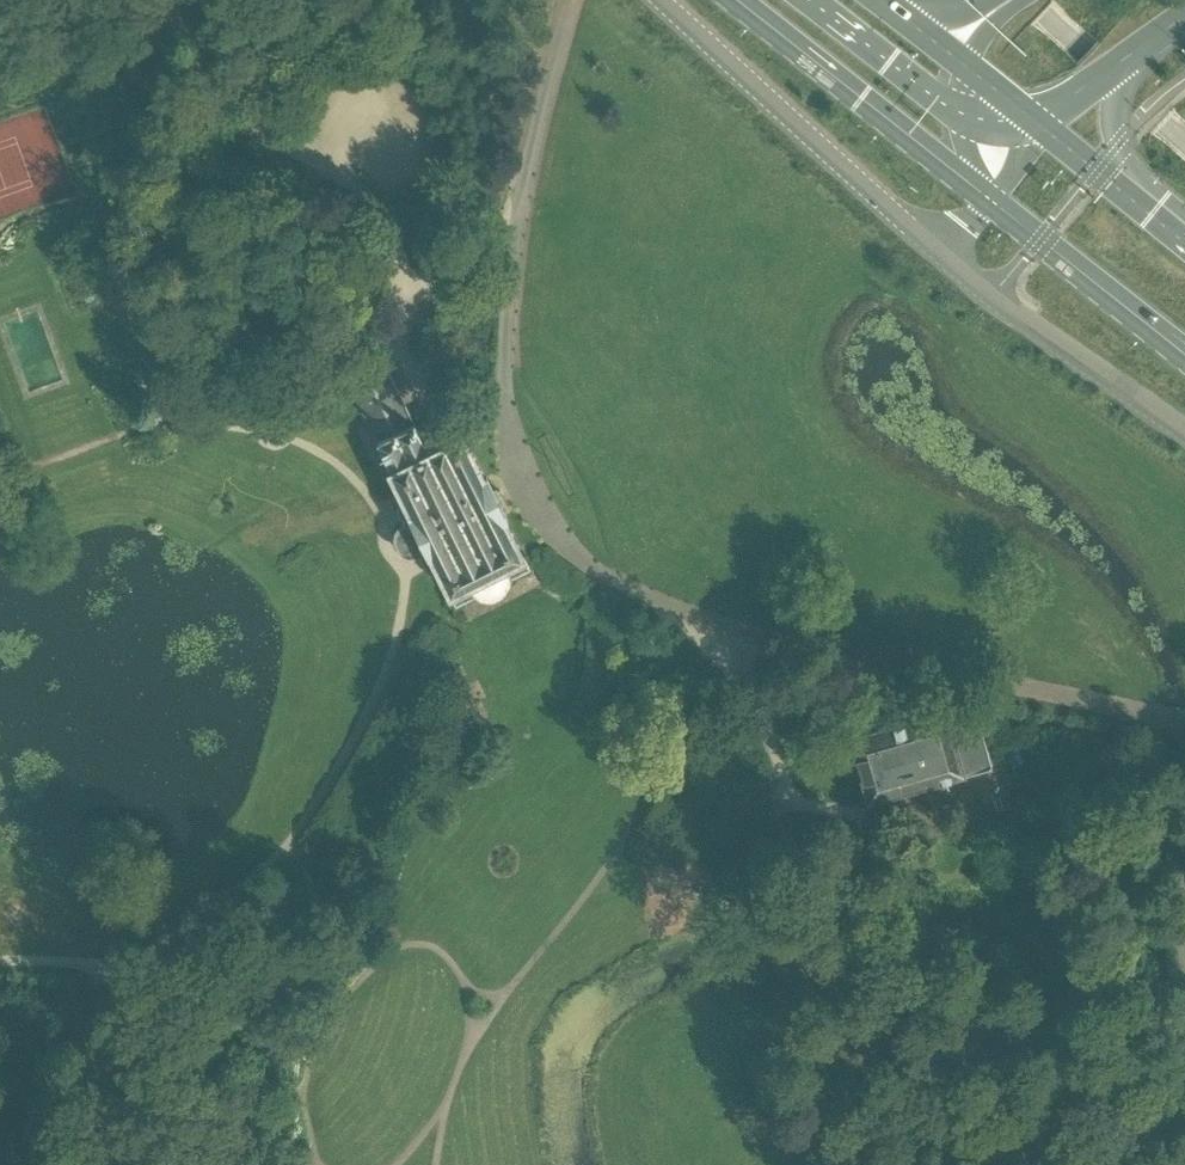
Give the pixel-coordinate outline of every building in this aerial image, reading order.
[(428,447),(416,422),(387,362),(347,381),(370,427),(371,426),(378,441),(375,442),(405,503),(400,506),(407,521),(403,523),(400,526),(397,531),(396,536),(397,543),(400,547),(405,552),(411,554),(416,553),(422,551),(429,566),(435,564),(455,605),(533,566),(466,429),(428,447)] [(975,702),(849,735),(867,802),(993,767),(975,702)]
